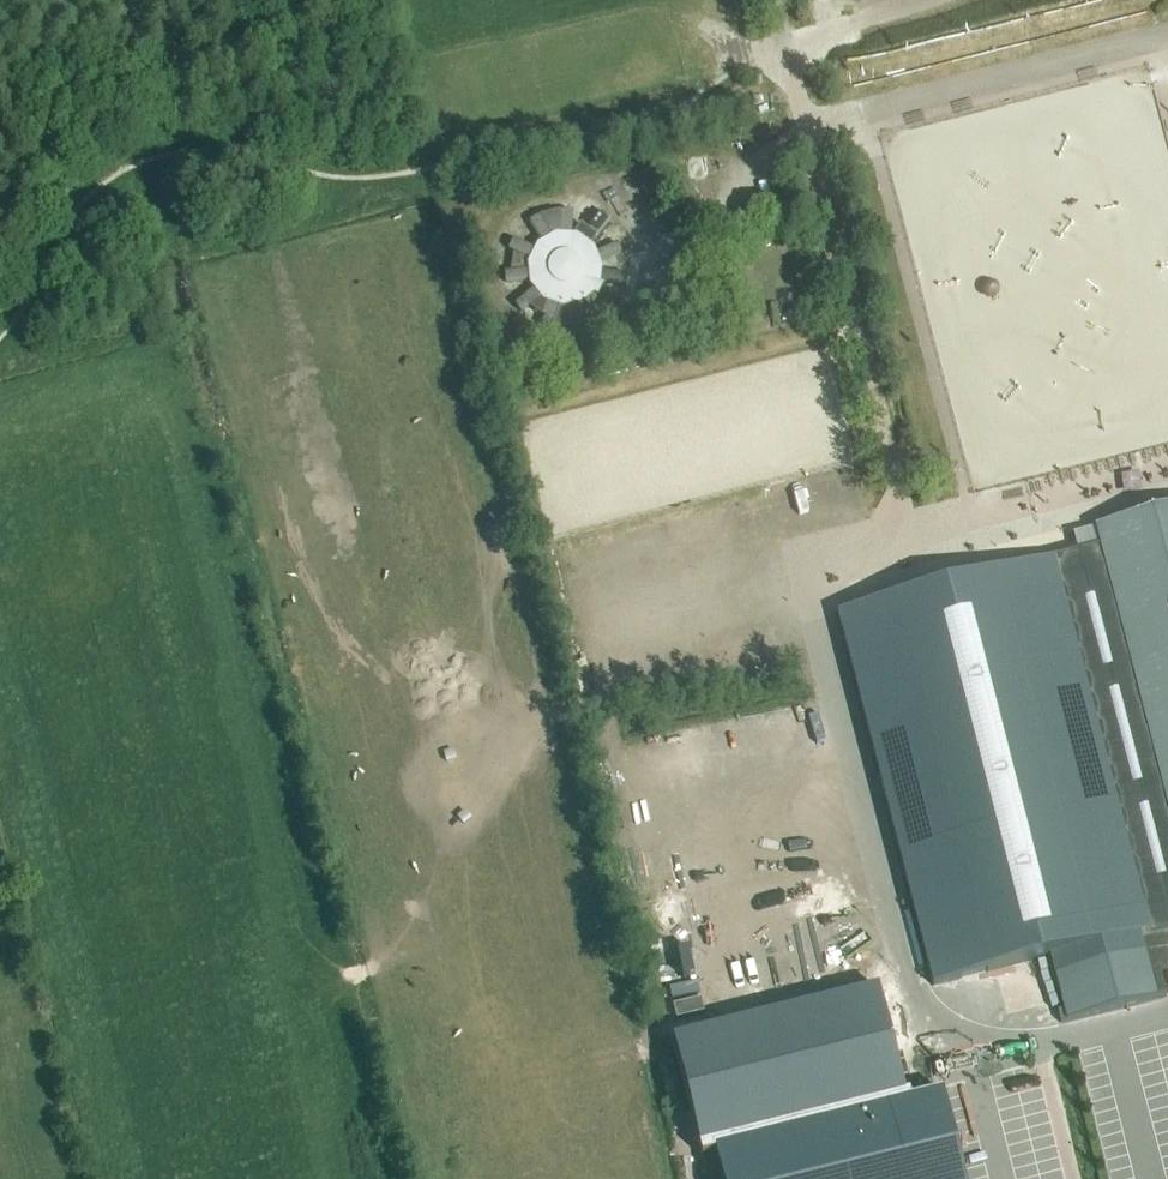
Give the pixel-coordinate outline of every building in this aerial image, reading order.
[(543,317),(545,318),(542,325),(552,330),(553,328),(573,331),(584,327),(602,321),(610,312),(593,295),(594,294),(598,296),(604,285),(600,285),(600,283),(623,286),(624,275),(602,272),(602,269),(600,265),(623,255),(618,245),(596,254),(594,248),(591,246),(610,219),(601,212),(588,230),(582,226),(574,236),(572,236),(572,212),(561,212),(562,236),(556,236),(551,239),(539,218),(532,223),(543,243),(538,246),(535,251),(515,240),(510,250),(515,253),(511,269),(511,272),(506,273),(507,284),(529,282),(530,286),(533,290),(515,305),(522,313),(529,307),(543,317)] [(837,614),(933,987),(1050,957),(1051,964),(1150,938),(1167,934),(1167,510),(1095,529),(1099,547),(837,614)] [(1150,938),(1051,964),(1064,1011),(1067,1022),(1166,997),(1150,938)] [(671,1040),(700,1157),(714,1153),(721,1178),(959,1178),(938,1096),(943,1095),(942,1092),(906,1101),(878,992),(883,990),(882,987),(671,1040)] [(1064,1011),(1057,1012),(1060,1024),(1067,1022),(1064,1011)]
